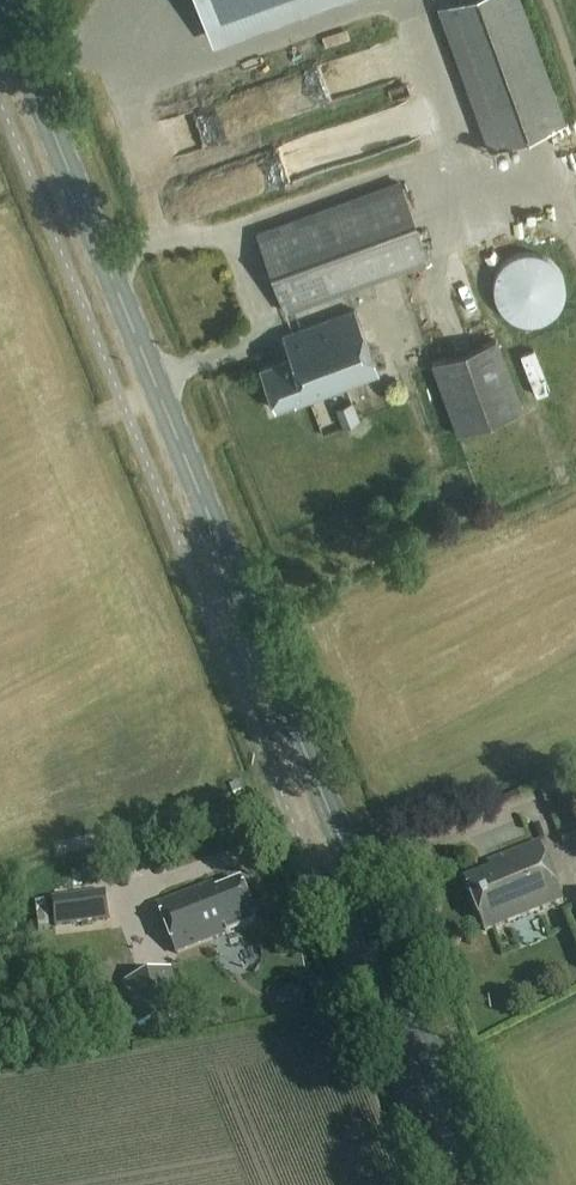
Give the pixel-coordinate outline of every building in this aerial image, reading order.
[(215,38),(322,0),(202,0),(215,38)] [(565,130),(523,0),(483,0),(444,13),(490,154),(565,130)] [(259,232),(285,307),(427,260),(401,184),(259,232)] [(575,215),(575,191),(566,195),(575,215)] [(352,307),(292,330),(278,335),(289,362),(260,373),(275,413),(377,375),(352,307)] [(431,365),(456,437),(524,412),(499,340),(431,365)] [(489,845),(493,858),(517,851),(514,838),(489,845)] [(560,903),(536,844),(488,863),(491,871),(464,882),(485,933),(560,903)] [(98,866),(82,868),(84,884),(100,882),(98,866)] [(179,953),(217,939),(259,922),(244,883),(217,894),(214,888),(162,908),(179,953)] [(50,898),(54,927),(109,920),(106,891),(50,898)] [(9,930),(8,918),(0,919),(0,931),(9,930)] [(171,969),(124,982),(137,1027),(184,1014),(171,969)]
